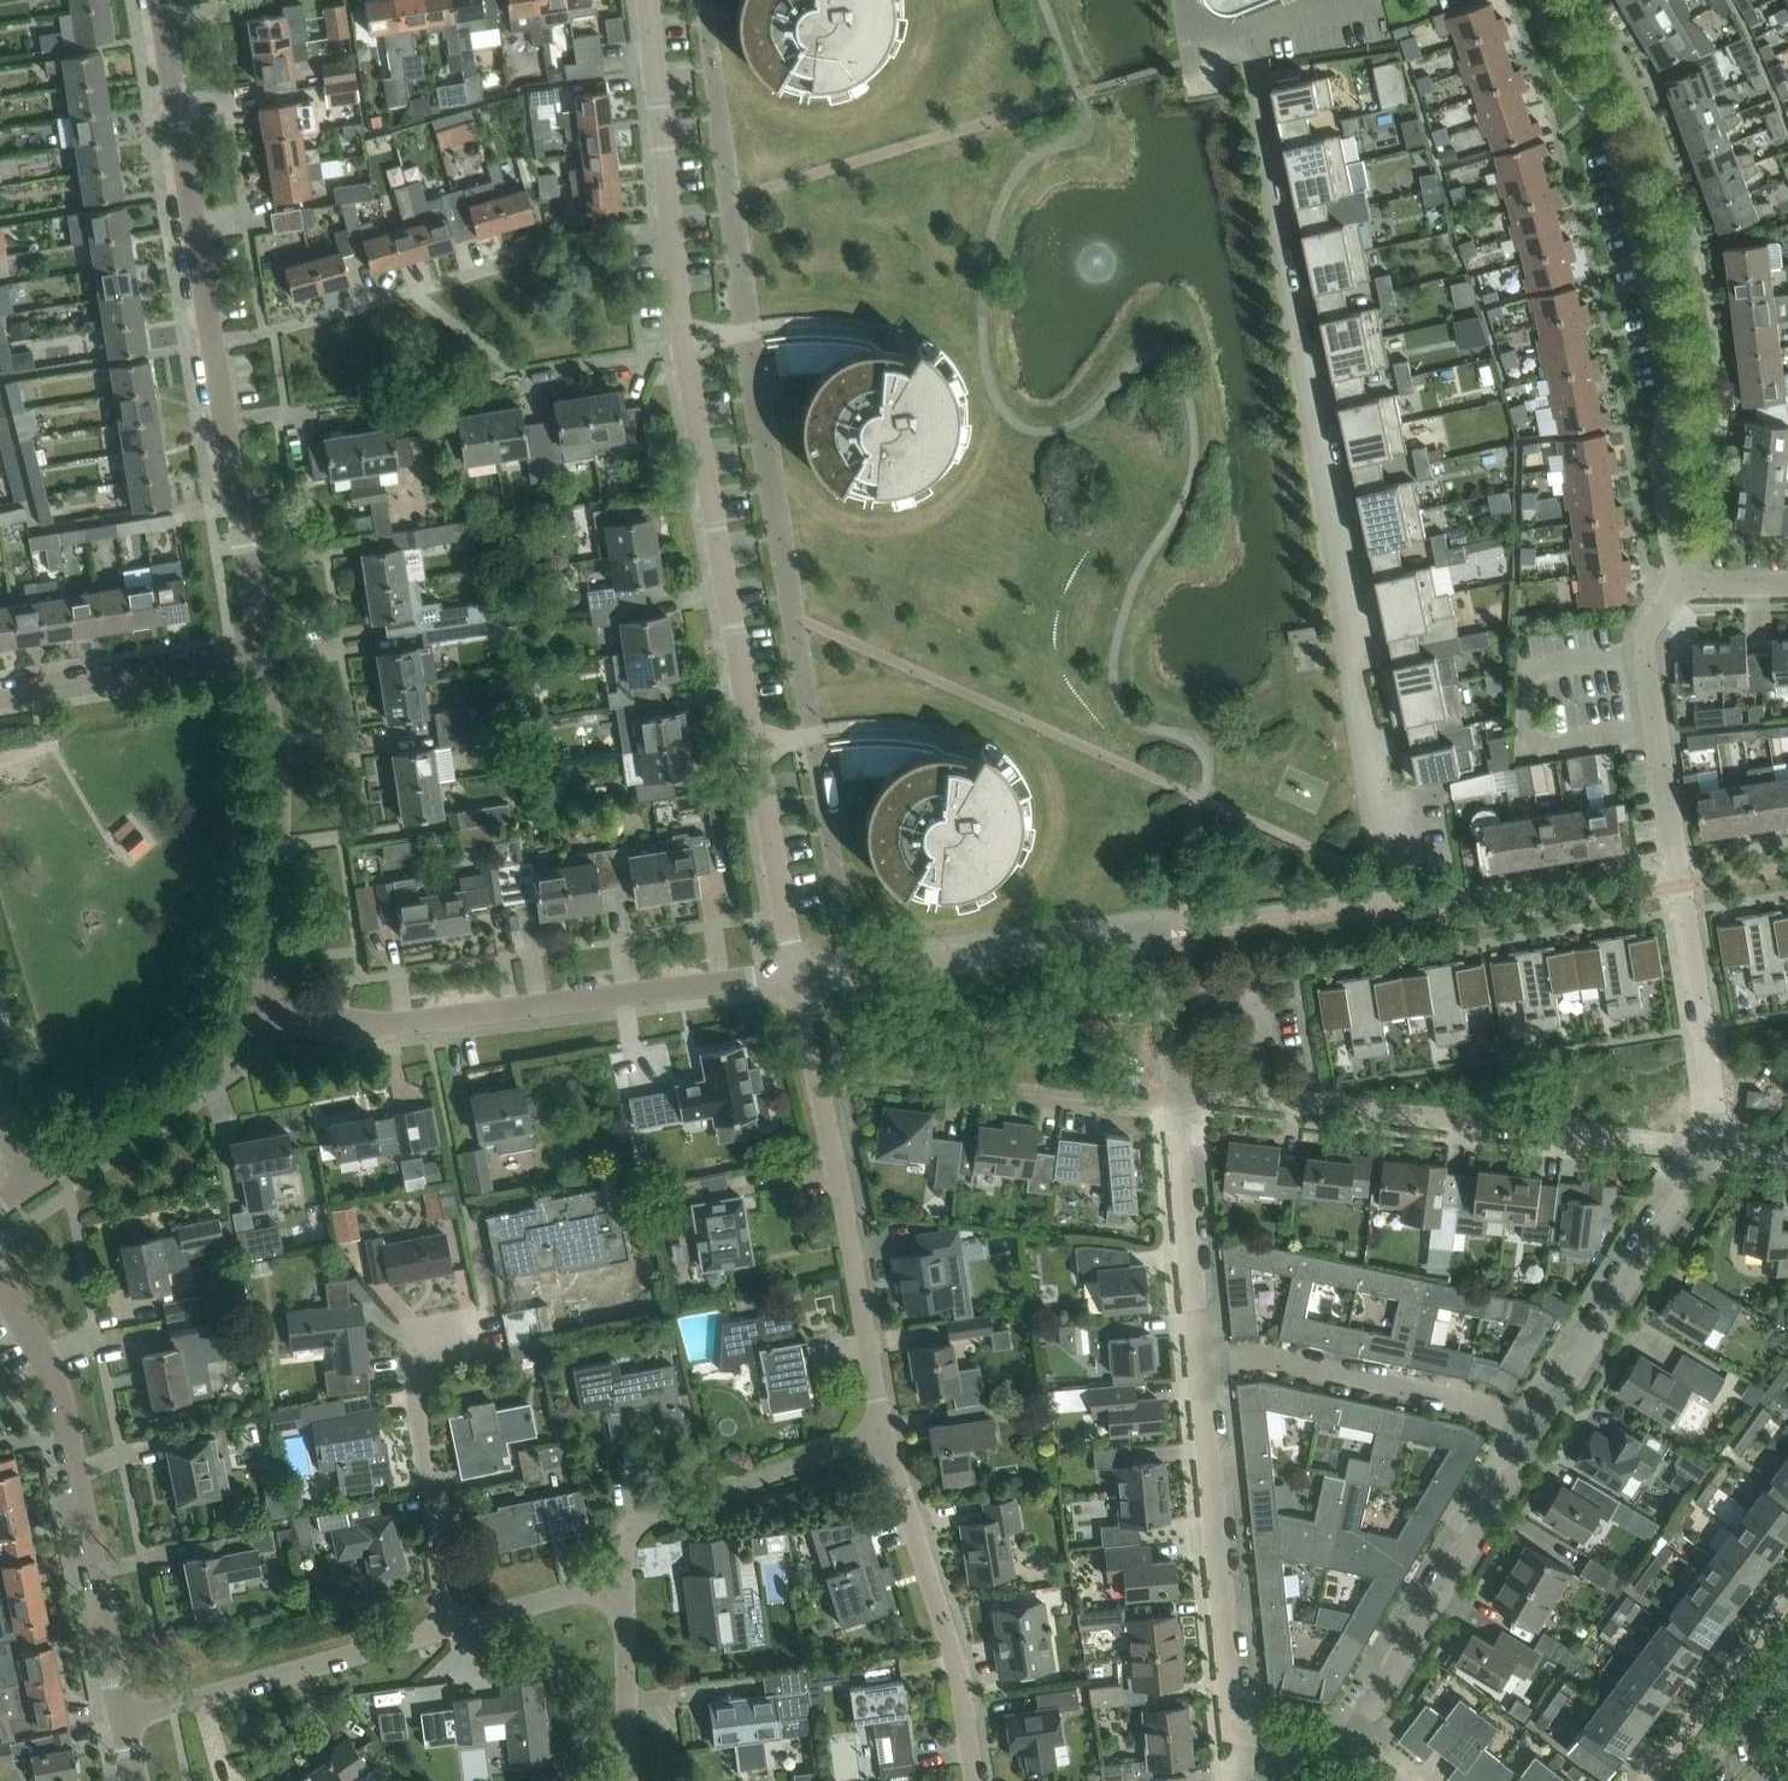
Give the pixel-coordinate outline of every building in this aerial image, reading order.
[(107,0),(71,0),(72,8),(108,3),(107,0)] [(405,74),(406,74),(394,0),(364,0),(369,32),(383,30),(390,77),(405,74)] [(423,0),(394,0),(406,74),(417,72),(410,26),(426,23),(423,0)] [(426,23),(427,28),(428,28),(430,31),(437,30),(438,26),(439,26),(440,32),(443,31),(449,66),(462,64),(452,0),(423,0),(426,23)] [(494,0),(452,0),(462,64),(464,82),(467,103),(484,98),(480,72),(477,73),(470,30),(486,28),(484,15),(496,13),(496,11),(494,0)] [(496,11),(508,9),(512,30),(530,27),(532,44),(543,43),(536,0),(494,0),(496,11)] [(543,43),(553,41),(550,25),(553,25),(553,22),(568,20),(568,17),(565,0),(536,0),(543,43)] [(568,17),(597,13),(595,0),(565,0),(568,17)] [(738,5),(737,11),(736,17),(736,24),(737,30),(738,36),(740,42),(742,48),(745,54),(748,59),(751,65),(755,69),(760,74),(765,78),(770,82),(775,85),(781,88),(787,91),(794,92),(800,94),(807,95),(813,95),(820,95),(826,95),(833,94),(840,92),(847,90),(853,87),(859,84),(865,80),(868,78),(874,73),(880,68),(884,62),(888,56),(890,53),(894,47),(896,41),(899,34),(901,27),(902,21),(903,14),(903,6),(903,0),(739,0),(738,5)] [(1216,4),(1219,6),(1227,9),(1230,10),(1238,8),(1242,7),(1259,0),(1211,0),(1216,4)] [(1669,0),(1621,0),(1633,21),(1669,0)] [(1689,19),(1690,18),(1689,6),(1686,1),(1686,0),(1669,0),(1633,21),(1647,44),(1681,23),(1689,19)] [(1728,0),(1721,0),(1714,4),(1722,17),(1734,10),(1728,0)] [(1743,13),(1754,7),(1750,0),(1736,0),(1743,13)] [(1453,29),(1458,42),(1506,26),(1503,16),(1496,19),(1490,2),(1445,18),(1449,30),(1453,29)] [(113,39),(108,3),(72,8),(78,45),(113,39)] [(309,40),(303,3),(282,6),(283,13),(248,18),(248,19),(243,21),(245,34),(250,34),(253,50),(267,47),(305,41),(309,40)] [(329,38),(349,35),(344,3),(324,7),(329,38)] [(1760,20),(1754,7),(1743,13),(1750,25),(1760,20)] [(1706,31),(1689,19),(1681,23),(1647,44),(1660,67),(1672,60),(1677,69),(1713,50),(1717,49),(1714,42),(1706,31)] [(1393,29),(1396,37),(1409,33),(1406,25),(1393,29)] [(1510,37),(1506,26),(1458,42),(1463,57),(1459,59),(1462,70),(1508,55),(1503,40),(1510,37)] [(69,47),(67,30),(40,33),(42,51),(69,47)] [(576,63),(603,59),(599,34),(572,38),(576,63)] [(305,41),(267,47),(253,50),(258,81),(294,75),(292,60),(307,57),(305,41)] [(1760,46),(1765,58),(1774,54),(1769,42),(1760,46)] [(1727,87),(1713,50),(1677,69),(1680,76),(1666,81),(1675,105),(1713,92),(1727,87)] [(100,51),(62,57),(46,59),(48,72),(64,70),(67,86),(105,80),(100,51)] [(1514,71),(1508,55),(1462,70),(1467,82),(1471,81),(1476,95),(1524,78),(1520,68),(1514,71)] [(353,59),(322,64),(325,83),(356,78),(353,59)] [(605,74),(603,59),(576,63),(565,64),(567,79),(605,74)] [(1745,64),(1751,78),(1763,73),(1757,59),(1745,64)] [(1382,108),(1408,102),(1399,60),(1373,65),(1382,108)] [(1776,84),(1787,79),(1787,76),(1781,61),(1768,67),(1776,84)] [(1769,87),(1763,73),(1751,78),(1757,92),(1769,87)] [(405,74),(390,77),(384,78),(388,104),(409,101),(405,74)] [(1432,81),(1429,74),(1416,78),(1418,85),(1432,81)] [(1334,106),(1328,75),(1299,81),(1298,76),(1277,80),(1278,86),(1273,87),(1283,131),(1310,125),(1307,111),(1334,106)] [(356,78),(325,83),(328,100),(328,105),(359,100),(356,78)] [(1528,89),(1524,78),(1476,95),(1480,109),(1476,111),(1480,123),(1526,107),(1521,92),(1528,89)] [(1776,84),(1781,98),(1787,95),(1787,88),(1785,81),(1787,79),(1776,84)] [(109,109),(105,80),(67,86),(71,115),(109,109)] [(1432,81),(1418,85),(1421,93),(1434,89),(1432,81)] [(437,86),(440,107),(467,103),(464,82),(437,86)] [(557,86),(528,89),(530,103),(538,102),(559,100),(557,86)] [(576,94),(577,109),(558,112),(558,115),(559,126),(566,125),(566,124),(596,121),(610,119),(607,90),(576,94)] [(1684,131),(1736,111),(1733,102),(1717,104),(1713,92),(1675,105),(1684,131)] [(296,101),(259,106),(264,137),(278,135),(301,132),(318,129),(313,98),(296,101)] [(1531,123),(1526,107),(1480,123),(1484,134),(1488,133),(1494,148),(1542,132),(1538,120),(1531,123)] [(474,120),(470,108),(433,120),(436,131),(474,120)] [(1765,113),(1770,127),(1783,122),(1777,108),(1765,113)] [(114,138),(109,109),(71,115),(76,143),(114,138)] [(1740,121),(1736,111),(1684,131),(1693,156),(1731,142),(1727,130),(1740,121)] [(539,117),(532,118),(533,129),(551,127),(559,126),(558,115),(539,117)] [(1360,131),(1357,116),(1342,119),(1346,134),(1360,131)] [(610,119),(596,121),(566,124),(566,125),(567,138),(581,137),(582,151),(614,148),(610,119)] [(1787,137),(1783,122),(1770,127),(1776,142),(1787,137)] [(343,126),(345,136),(364,133),(363,123),(343,126)] [(1313,139),(1310,125),(1283,131),(1292,174),(1346,163),(1340,134),(1313,139)] [(1448,134),(1445,126),(1432,130),(1434,138),(1448,134)] [(551,127),(533,129),(534,139),(552,137),(551,127)] [(301,132),(264,137),(269,168),(318,161),(316,147),(303,149),(301,132)] [(405,132),(390,134),(392,152),(407,150),(405,132)] [(1448,134),(1434,138),(1437,145),(1450,141),(1448,134)] [(118,166),(114,138),(76,143),(80,172),(118,166)] [(1495,171),(1498,183),(1545,171),(1540,155),(1547,153),(1544,141),(1495,154),(1499,170),(1495,171)] [(1702,180),(1755,161),(1751,151),(1736,154),(1731,142),(1693,156),(1702,180)] [(337,166),(359,163),(357,147),(335,150),(337,166)] [(617,177),(614,148),(582,151),(584,167),(569,168),(571,182),(586,180),(617,177)] [(8,152),(0,153),(0,177),(12,175),(8,152)] [(516,158),(523,182),(535,179),(528,155),(516,158)] [(318,161),(269,168),(274,200),(310,194),(308,180),(321,178),(318,161)] [(1758,170),(1755,161),(1702,180),(1712,205),(1750,191),(1745,179),(1758,170)] [(492,181),(492,182),(496,196),(501,213),(505,227),(534,218),(525,187),(510,192),(507,183),(504,184),(497,162),(487,165),(492,181)] [(1353,192),(1346,163),(1292,174),(1301,217),(1329,212),(1326,198),(1353,192)] [(123,195),(118,166),(80,172),(84,201),(123,195)] [(1549,186),(1545,171),(1498,183),(1502,195),(1506,194),(1510,209),(1559,195),(1556,184),(1549,186)] [(539,175),(540,186),(557,184),(556,173),(539,175)] [(621,206),(617,177),(586,180),(571,182),(572,195),(578,194),(580,210),(621,206)] [(452,192),(426,200),(420,180),(407,183),(423,239),(423,240),(427,254),(455,246),(454,242),(466,238),(462,226),(452,192)] [(334,188),(337,203),(341,202),(355,200),(375,197),(372,181),(334,188)] [(492,182),(492,181),(453,192),(452,192),(462,226),(466,238),(505,227),(501,213),(496,196),(492,182)] [(407,183),(394,187),(405,227),(391,231),(396,248),(400,262),(427,254),(423,240),(423,239),(407,183)] [(558,194),(557,184),(540,186),(541,195),(558,194)] [(1463,184),(1450,188),(1452,196),(1466,192),(1463,184)] [(1386,185),(1358,191),(1361,205),(1375,202),(1389,199),(1386,185)] [(1754,203),(1750,191),(1712,205),(1721,230),(1773,211),(1769,201),(1754,203)] [(1468,199),(1466,192),(1452,196),(1455,204),(1468,199)] [(1562,206),(1559,195),(1510,209),(1514,223),(1510,224),(1513,237),(1559,224),(1555,208),(1562,206)] [(400,262),(396,248),(391,231),(376,235),(372,220),(360,224),(356,210),(355,200),(341,202),(348,227),(346,227),(353,252),(365,248),(371,270),(400,262)] [(1378,217),(1375,202),(1361,205),(1364,220),(1378,217)] [(129,234),(124,205),(68,214),(72,243),(90,240),(129,234)] [(64,228),(60,206),(0,217),(0,228),(4,251),(22,248),(19,236),(64,228)] [(310,206),(299,208),(302,226),(313,224),(310,206)] [(299,208),(294,209),(271,213),(274,231),(302,226),(299,208)] [(1332,226),(1329,212),(1301,217),(1310,261),(1365,249),(1358,220),(1332,226)] [(1564,239),(1559,224),(1513,237),(1516,248),(1520,247),(1524,262),(1574,249),(1571,237),(1564,239)] [(346,227),(335,231),(340,250),(312,258),(318,276),(322,289),(349,281),(342,255),(353,252),(346,227)] [(133,263),(129,234),(90,240),(95,269),(133,263)] [(1475,246),(1472,238),(1459,243),(1461,250),(1475,246)] [(1726,247),(1729,274),(1771,269),(1782,268),(1780,241),(1768,242),(1726,247)] [(1475,246),(1461,250),(1464,258),(1477,254),(1475,246)] [(1371,278),(1365,249),(1310,261),(1319,304),(1347,298),(1344,284),(1371,278)] [(1576,259),(1574,249),(1524,262),(1528,276),(1524,277),(1528,290),(1574,277),(1569,261),(1576,259)] [(318,276),(312,258),(284,267),(293,298),(322,289),(318,276)] [(273,260),(263,261),(265,276),(275,275),(273,260)] [(138,291),(133,263),(95,269),(99,297),(138,291)] [(1774,295),(1771,269),(1729,274),(1732,300),(1774,295)] [(1390,273),(1376,276),(1379,291),(1393,288),(1390,273)] [(1408,285),(1393,288),(1395,299),(1411,296),(1408,285)] [(1536,308),(1538,322),(1588,313),(1586,302),(1579,304),(1576,287),(1529,296),(1531,309),(1536,308)] [(1395,299),(1393,288),(1379,291),(1382,307),(1396,304),(1395,299)] [(1498,298),(1496,290),(1483,294),(1485,302),(1498,298)] [(142,319),(138,291),(99,297),(104,326),(142,319)] [(1774,295),(1732,300),(1735,326),(1777,320),(1787,319),(1787,293),(1774,295)] [(1350,312),(1347,298),(1319,304),(1328,347),(1383,335),(1377,306),(1350,312)] [(1487,309),(1490,317),(1503,313),(1500,304),(1487,309)] [(1591,324),(1588,313),(1538,322),(1541,338),(1537,338),(1540,350),(1587,341),(1584,326),(1591,324)] [(147,349),(142,319),(104,326),(108,355),(147,349)] [(1780,346),(1777,320),(1735,326),(1738,352),(1780,346)] [(923,337),(922,338),(917,347),(916,347),(910,357),(905,354),(899,352),(893,350),(888,349),(882,348),(879,346),(876,343),(872,341),(868,339),(864,338),(852,337),(839,335),(826,334),(814,334),(801,334),(788,335),(766,337),(767,345),(774,345),(782,395),(804,402),(802,409),(801,416),(800,422),(800,428),(801,435),(802,441),(804,447),(806,453),(809,459),(812,464),(815,469),(819,474),(824,479),(829,483),(834,487),(839,490),(845,493),(851,495),(858,497),(864,499),(871,500),(877,500),(884,500),(891,500),(897,498),(904,497),(911,495),(917,492),(923,489),(929,485),(935,480),(938,478),(941,475),(946,470),(950,464),(954,458),(958,452),(961,446),(963,439),(965,432),(966,425),(967,418),(967,415),(967,411),(967,407),(967,404),(966,396),(964,389),(962,382),(959,376),(956,370),(952,364),(948,358),(944,353),(939,348),(936,345),(933,343),(930,341),(926,339),(923,337)] [(1389,365),(1383,335),(1328,347),(1337,390),(1365,384),(1362,370),(1389,365)] [(1590,358),(1587,341),(1540,350),(1542,363),(1546,362),(1549,377),(1599,367),(1597,356),(1590,358)] [(7,343),(0,344),(0,368),(2,374),(14,371),(34,368),(31,350),(10,353),(7,343)] [(1784,372),(1780,346),(1738,352),(1741,377),(1784,372)] [(1514,348),(1500,352),(1503,360),(1516,356),(1514,348)] [(1503,360),(1505,367),(1519,363),(1516,356),(1503,360)] [(153,389),(148,359),(110,365),(115,395),(153,389)] [(1408,359),(1394,362),(1397,377),(1411,374),(1408,359)] [(1601,378),(1599,367),(1549,377),(1552,392),(1548,392),(1550,405),(1597,395),(1594,379),(1601,378)] [(1784,372),(1741,377),(1745,404),(1757,402),(1757,414),(1787,413),(1787,408),(1787,398),(1787,372),(1784,372)] [(1415,390),(1411,374),(1397,377),(1400,393),(1415,390)] [(12,412),(23,409),(16,381),(4,384),(12,412)] [(1368,398),(1365,384),(1337,390),(1347,433),(1401,422),(1395,392),(1368,398)] [(645,441),(639,406),(619,409),(616,390),(605,392),(604,386),(588,389),(589,395),(584,395),(592,441),(622,437),(623,445),(645,441)] [(157,417),(153,389),(115,395),(119,423),(157,417)] [(549,462),(595,455),(592,441),(584,395),(554,400),(557,420),(543,422),(548,458),(549,462)] [(1601,412),(1597,395),(1550,405),(1553,417),(1557,416),(1560,432),(1610,422),(1608,410),(1601,412)] [(1537,398),(1526,400),(1528,410),(1539,407),(1537,398)] [(1525,410),(1523,402),(1509,406),(1512,414),(1525,410)] [(519,406),(488,411),(495,457),(526,452),(527,461),(548,458),(543,422),(522,425),(519,406)] [(23,409),(12,412),(19,441),(30,437),(23,409)] [(1512,414),(1514,422),(1528,418),(1525,410),(1512,414)] [(495,457),(488,411),(458,416),(460,435),(446,437),(452,474),(467,472),(465,461),(495,457)] [(1757,414),(1757,421),(1748,420),(1745,447),(1787,451),(1787,413),(1757,414)] [(0,415),(0,445),(12,442),(5,414),(0,415)] [(162,446),(157,417),(119,423),(124,452),(162,446)] [(1407,451),(1401,422),(1347,433),(1356,476),(1383,471),(1380,457),(1407,451)] [(391,427),(358,432),(364,471),(412,463),(408,435),(393,437),(391,427)] [(358,432),(325,437),(325,440),(308,443),(314,479),(350,473),(352,487),(366,485),(364,471),(358,432)] [(1564,452),(1566,466),(1616,459),(1615,449),(1607,449),(1605,433),(1558,439),(1559,452),(1564,452)] [(37,465),(30,437),(19,441),(26,468),(37,465)] [(19,469),(12,442),(0,445),(7,471),(19,469)] [(1523,444),(1524,452),(1538,450),(1537,442),(1523,444)] [(1426,445),(1412,448),(1415,464),(1429,461),(1426,445)] [(166,474),(162,446),(124,452),(128,480),(166,474)] [(1787,454),(1787,451),(1745,447),(1744,457),(1738,457),(1736,472),(1786,477),(1787,454)] [(1618,471),(1616,459),(1566,466),(1568,481),(1563,482),(1565,494),(1613,488),(1610,472),(1618,471)] [(1433,476),(1429,461),(1415,464),(1419,479),(1433,476)] [(45,494),(37,465),(26,468),(33,496),(45,494)] [(26,498),(19,469),(7,471),(15,501),(26,498)] [(1386,485),(1383,471),(1356,476),(1365,520),(1419,508),(1413,479),(1386,485)] [(1783,503),(1786,477),(1736,472),(1735,488),(1741,488),(1740,499),(1783,503)] [(171,503),(166,474),(128,480),(133,509),(171,503)] [(366,485),(369,500),(384,497),(382,483),(366,485)] [(366,485),(352,487),(350,488),(352,503),(369,500),(366,485)] [(1615,505),(1613,488),(1565,494),(1567,507),(1571,506),(1573,521),(1623,515),(1622,504),(1615,505)] [(1536,499),(1536,491),(1522,491),(1522,499),(1536,499)] [(52,522),(45,494),(33,496),(40,525),(52,522)] [(1536,499),(1522,499),(1522,507),(1536,507),(1536,499)] [(1783,503),(1740,499),(1737,525),(1776,529),(1775,533),(1787,533),(1787,504),(1783,503)] [(604,524),(607,541),(597,543),(599,557),(609,556),(656,549),(656,547),(653,547),(652,538),(654,537),(651,517),(633,520),(631,504),(592,510),(595,526),(604,524)] [(25,519),(22,505),(5,509),(8,522),(25,519)] [(571,506),(547,510),(550,528),(574,524),(571,506)] [(1426,537),(1419,508),(1365,520),(1374,563),(1402,557),(1399,543),(1426,537)] [(174,525),(172,513),(143,517),(145,529),(146,537),(160,535),(159,527),(174,525)] [(1625,526),(1623,515),(1573,521),(1575,536),(1571,536),(1572,549),(1620,543),(1618,527),(1625,526)] [(145,529),(143,517),(127,520),(128,532),(145,529)] [(117,534),(115,522),(98,525),(100,537),(117,534)] [(405,530),(407,548),(453,541),(450,523),(405,530)] [(385,525),(375,526),(376,533),(386,532),(392,531),(391,524),(385,525)] [(88,538),(86,526),(69,529),(71,541),(88,538)] [(64,568),(60,543),(59,531),(28,536),(30,548),(46,545),(50,570),(64,568)] [(1445,532),(1430,535),(1434,550),(1448,547),(1445,532)] [(1622,559),(1620,543),(1572,549),(1574,561),(1578,561),(1580,576),(1631,570),(1629,558),(1622,559)] [(1463,544),(1448,547),(1434,550),(1437,566),(1467,560),(1463,544)] [(1535,554),(1535,546),(1521,546),(1521,554),(1535,554)] [(362,553),(367,586),(406,580),(401,547),(362,553)] [(661,579),(656,549),(609,556),(613,585),(588,588),(591,610),(645,602),(642,582),(661,579)] [(1535,554),(1521,554),(1521,562),(1535,562),(1535,554)] [(1404,571),(1402,557),(1374,563),(1383,606),(1438,594),(1431,565),(1404,571)] [(180,560),(152,565),(154,582),(160,620),(189,615),(180,560)] [(1632,580),(1631,570),(1580,576),(1582,590),(1578,591),(1579,605),(1627,598),(1625,581),(1632,580)] [(74,634),(68,596),(58,597),(55,578),(36,581),(39,600),(45,638),(74,634)] [(406,580),(367,586),(372,619),(386,617),(388,635),(423,630),(423,629),(489,619),(488,618),(486,601),(441,608),(440,601),(421,604),(417,578),(406,580)] [(39,600),(36,581),(24,583),(27,602),(11,605),(17,643),(45,638),(39,600)] [(160,620),(154,582),(125,587),(132,624),(160,620)] [(132,624),(125,587),(97,591),(103,629),(132,624)] [(103,629),(97,591),(68,596),(74,634),(103,629)] [(1438,594),(1383,606),(1392,649),(1458,635),(1449,592),(1438,594)] [(647,616),(645,602),(591,610),(593,624),(619,621),(623,652),(671,645),(670,643),(668,644),(667,634),(669,634),(666,613),(647,616)] [(11,605),(0,607),(0,646),(17,643),(11,605)] [(1526,614),(1513,614),(1512,622),(1526,623),(1526,614)] [(488,618),(489,619),(423,629),(423,630),(425,646),(431,645),(431,646),(504,634),(502,616),(488,618)] [(357,628),(357,641),(385,640),(384,627),(357,628)] [(1762,689),(1760,653),(1747,653),(1746,634),(1730,635),(1730,641),(1720,642),(1722,685),(1748,684),(1748,690),(1762,689)] [(1459,680),(1454,652),(1462,650),(1458,635),(1392,649),(1396,666),(1382,669),(1388,695),(1453,681),(1459,680)] [(1772,639),(1773,652),(1760,653),(1762,689),(1777,688),(1777,693),(1787,692),(1787,638),(1772,639)] [(1722,685),(1720,642),(1693,643),(1694,659),(1675,660),(1676,682),(1682,682),(1683,694),(1697,693),(1697,687),(1722,685)] [(436,678),(431,646),(431,645),(425,646),(378,653),(383,686),(421,680),(436,678)] [(671,645),(623,652),(610,654),(615,690),(605,692),(608,707),(614,706),(621,705),(621,704),(660,698),(657,678),(675,675),(671,645)] [(421,680),(383,686),(388,719),(426,714),(421,680)] [(1462,724),(1453,681),(1388,695),(1394,724),(1408,722),(1410,735),(1438,730),(1457,726),(1457,725),(1462,724)] [(684,730),(681,710),(662,713),(660,698),(621,704),(621,705),(614,706),(621,751),(638,749),(671,744),(686,742),(685,740),(683,740),(681,731),(684,730)] [(1677,728),(1726,723),(1724,707),(1676,711),(1677,728)] [(433,713),(436,730),(470,724),(467,708),(433,713)] [(1475,738),(1471,722),(1462,724),(1457,725),(1457,726),(1461,741),(1475,738)] [(473,743),(470,724),(436,730),(438,746),(438,748),(446,747),(473,743)] [(1767,727),(1769,736),(1787,735),(1787,725),(1767,727)] [(1769,736),(1767,727),(1742,729),(1743,739),(1769,736)] [(1743,739),(1742,729),(1716,732),(1717,741),(1743,739)] [(1441,744),(1438,730),(1410,735),(1413,749),(1400,752),(1406,782),(1461,771),(1455,741),(1441,744)] [(1687,734),(1689,749),(1718,746),(1717,741),(1716,732),(1687,734)] [(987,739),(986,741),(981,750),(980,749),(973,760),(968,757),(963,755),(957,753),(951,752),(945,751),(943,748),(939,746),(936,744),(932,742),(928,741),(915,739),(903,738),(890,737),(877,737),(864,737),(852,738),(829,740),(830,748),(838,747),(846,798),(867,805),(865,812),(864,819),(864,825),(864,831),(865,838),(866,844),(867,850),(870,856),(872,862),(875,867),(879,872),(883,877),(887,882),(892,886),(897,890),(903,893),(909,896),(915,898),(921,900),(928,902),(934,903),(941,903),(948,903),(954,903),(961,901),(968,900),(974,897),(981,895),(987,891),(993,888),(996,885),(999,883),(1005,878),(1010,873),(1012,870),(1014,867),(1016,864),(1018,861),(1021,855),(1024,848),(1026,842),(1028,835),(1030,828),(1030,821),(1031,818),(1031,814),(1030,807),(1030,803),(1029,799),(1028,796),(1027,792),(1026,789),(1025,785),(1023,779),(1019,772),(1016,767),(1012,761),(1007,756),(1002,751),(999,748),(993,744),(987,739)] [(690,772),(686,742),(671,744),(638,749),(643,779),(633,780),(636,801),(674,795),(671,775),(690,772)] [(451,778),(446,747),(438,748),(438,746),(393,753),(398,787),(436,781),(451,778)] [(1595,752),(1581,755),(1586,783),(1600,781),(1595,752)] [(1492,756),(1488,757),(1491,771),(1492,771),(1509,767),(1509,757),(1509,753),(1492,756)] [(1586,783),(1581,755),(1567,757),(1572,786),(1586,783)] [(1544,761),(1530,763),(1535,792),(1549,789),(1544,761)] [(1535,792),(1530,763),(1515,765),(1520,794),(1535,792)] [(1783,823),(1776,778),(1774,764),(1748,768),(1750,782),(1757,827),(1783,823)] [(1451,782),(1453,797),(1495,790),(1492,771),(1491,771),(1451,782)] [(1731,831),(1724,786),(1701,790),(1698,771),(1683,773),(1691,821),(1702,819),(1705,835),(1731,831)] [(1776,778),(1783,823),(1787,822),(1787,776),(1776,778)] [(441,814),(436,781),(398,787),(403,820),(441,814)] [(1757,827),(1750,782),(1724,786),(1731,831),(1757,827)] [(1625,802),(1590,807),(1597,852),(1623,848),(1619,820),(1628,819),(1625,802)] [(455,829),(492,823),(509,821),(507,803),(448,812),(451,830),(455,829)] [(1597,852),(1590,807),(1564,811),(1571,857),(1597,852)] [(1519,865),(1511,820),(1501,821),(1499,815),(1493,811),(1490,810),(1487,810),(1484,810),(1479,811),(1478,811),(1474,816),(1471,820),(1471,826),(1473,831),(1477,835),(1483,838),(1488,838),(1493,869),(1519,865)] [(1571,857),(1564,811),(1538,815),(1545,861),(1571,857)] [(1545,861),(1538,815),(1511,820),(1519,865),(1545,861)] [(149,838),(131,818),(113,832),(131,853),(149,838)] [(494,840),(492,823),(455,829),(458,846),(494,840)] [(399,849),(432,845),(430,830),(397,834),(399,849)] [(704,833),(690,835),(686,832),(673,834),(671,838),(658,840),(660,850),(667,896),(698,891),(695,872),(710,870),(704,833)] [(660,850),(629,855),(628,845),(607,848),(613,885),(633,882),(636,900),(667,896),(660,850)] [(598,887),(613,885),(607,848),(562,855),(563,865),(571,911),(601,906),(598,887)] [(571,911),(563,865),(533,870),(531,860),(498,865),(503,899),(503,902),(537,897),(539,916),(571,911)] [(503,899),(498,865),(498,864),(482,866),(485,884),(430,893),(429,893),(435,932),(469,927),(466,907),(488,903),(488,901),(503,899)] [(429,893),(430,893),(426,874),(425,874),(425,875),(395,880),(394,879),(393,879),(393,880),(377,883),(382,918),(399,915),(402,937),(435,932),(429,893)] [(1776,917),(1775,911),(1759,914),(1772,991),(1787,989),(1783,960),(1787,954),(1787,915),(1776,917)] [(1772,991),(1759,914),(1743,916),(1743,922),(1720,926),(1719,924),(1718,924),(1725,966),(1726,966),(1726,964),(1745,961),(1750,965),(1755,994),(1772,991)] [(1631,934),(1614,937),(1626,1014),(1643,1012),(1638,983),(1642,977),(1661,974),(1661,976),(1663,976),(1656,934),(1655,934),(1655,936),(1632,940),(1631,934)] [(1626,1014),(1614,937),(1598,939),(1598,945),(1575,949),(1574,947),(1580,987),(1600,984),(1605,988),(1610,1017),(1626,1014)] [(1580,987),(1574,947),(1573,947),(1573,949),(1550,953),(1549,947),(1533,950),(1545,1027),(1561,1025),(1556,996),(1560,990),(1580,987)] [(1545,1027),(1533,950),(1516,952),(1517,958),(1493,962),(1493,960),(1491,960),(1498,1002),(1499,1002),(1499,1000),(1518,997),(1523,1001),(1528,1030),(1545,1027)] [(1458,962),(1441,964),(1454,1042),(1470,1039),(1466,1010),(1470,1005),(1489,1002),(1489,1003),(1491,1003),(1484,962),(1483,962),(1483,963),(1459,967),(1458,962)] [(1454,1042),(1441,964),(1425,967),(1426,972),(1402,976),(1402,975),(1401,975),(1408,1014),(1428,1011),(1433,1015),(1438,1044),(1454,1042)] [(1408,1014),(1401,975),(1401,976),(1377,980),(1376,975),(1360,977),(1373,1055),(1389,1052),(1384,1023),(1388,1018),(1408,1014)] [(1373,1055),(1360,977),(1343,980),(1344,985),(1321,989),(1320,987),(1319,988),(1325,1029),(1327,1029),(1327,1027),(1346,1024),(1351,1028),(1356,1057),(1373,1055)] [(675,1089),(630,1098),(635,1126),(681,1117),(681,1119),(712,1113),(714,1124),(726,1122),(756,1116),(750,1090),(762,1088),(758,1072),(758,1067),(746,1069),(745,1062),(741,1044),(700,1052),(705,1078),(674,1084),(675,1089)] [(533,1145),(521,1086),(471,1095),(481,1143),(495,1140),(497,1152),(533,1145)] [(1747,1103),(1749,1103),(1761,1104),(1762,1091),(1749,1089),(1747,1103)] [(421,1141),(453,1135),(446,1099),(415,1105),(421,1141)] [(876,1156),(907,1159),(908,1150),(937,1154),(933,1184),(955,1187),(957,1170),(960,1143),(927,1139),(930,1112),(885,1107),(883,1127),(879,1127),(876,1156)] [(420,1147),(413,1109),(394,1113),(395,1115),(372,1120),(371,1115),(369,1115),(369,1117),(354,1120),(353,1118),(330,1123),(331,1127),(326,1128),(329,1142),(334,1141),(337,1157),(377,1149),(377,1151),(401,1147),(401,1150),(420,1147)] [(1037,1125),(1017,1122),(1003,1121),(1002,1127),(979,1125),(977,1143),(975,1143),(974,1144),(960,1143),(957,1170),(971,1172),(972,1168),(1027,1175),(1026,1189),(1051,1192),(1056,1153),(1054,1153),(1054,1157),(1034,1155),(1037,1125)] [(1059,1127),(1056,1153),(1053,1177),(1110,1183),(1111,1206),(1134,1209),(1135,1214),(1136,1214),(1134,1186),(1142,1187),(1138,1146),(1130,1145),(1129,1136),(1101,1132),(1100,1134),(1105,1134),(1106,1143),(1060,1137),(1061,1128),(1059,1127)] [(290,1170),(289,1164),(293,1163),(287,1131),(230,1142),(236,1174),(242,1173),(248,1208),(277,1202),(271,1173),(290,1170)] [(1275,1194),(1295,1196),(1298,1167),(1279,1165),(1281,1146),(1260,1144),(1259,1147),(1230,1144),(1231,1141),(1230,1140),(1224,1193),(1225,1193),(1226,1183),(1261,1187),(1259,1197),(1274,1199),(1275,1194)] [(473,1189),(490,1186),(482,1148),(465,1151),(473,1189)] [(420,1168),(437,1166),(434,1151),(418,1153),(420,1168)] [(1372,1156),(1342,1153),(1341,1160),(1309,1156),(1305,1190),(1351,1196),(1352,1191),(1368,1193),(1372,1156)] [(1453,1248),(1456,1230),(1458,1210),(1441,1208),(1446,1165),(1409,1161),(1409,1164),(1386,1161),(1381,1202),(1404,1205),(1403,1218),(1432,1222),(1430,1246),(1453,1248)] [(1506,1217),(1511,1172),(1479,1169),(1478,1180),(1463,1178),(1464,1173),(1462,1173),(1458,1210),(1456,1230),(1486,1233),(1488,1215),(1506,1217)] [(1554,1221),(1558,1184),(1556,1184),(1556,1189),(1540,1187),(1542,1176),(1511,1172),(1506,1217),(1523,1219),(1521,1238),(1551,1241),(1554,1221)] [(727,1173),(703,1177),(706,1194),(730,1190),(727,1173)] [(451,1178),(436,1181),(443,1211),(458,1207),(451,1178)] [(1558,1184),(1554,1221),(1563,1222),(1561,1241),(1599,1246),(1602,1227),(1611,1228),(1616,1185),(1592,1182),(1592,1187),(1584,1186),(1585,1184),(1558,1181),(1558,1184)] [(499,1213),(486,1215),(491,1244),(526,1237),(525,1232),(529,1231),(536,1268),(562,1263),(559,1243),(601,1235),(605,1254),(597,1256),(599,1263),(629,1258),(615,1184),(550,1196),(550,1192),(536,1195),(538,1205),(507,1211),(507,1210),(499,1211),(499,1213)] [(349,1227),(373,1225),(370,1194),(346,1196),(349,1227)] [(740,1195),(693,1203),(696,1226),(696,1227),(704,1226),(705,1236),(703,1235),(701,1235),(700,1236),(698,1236),(697,1238),(696,1239),(696,1241),(696,1242),(697,1244),(698,1245),(699,1246),(700,1246),(703,1267),(736,1262),(734,1251),(749,1248),(740,1195)] [(1781,1228),(1784,1204),(1761,1202),(1761,1200),(1756,1199),(1755,1201),(1750,1200),(1744,1250),(1764,1252),(1762,1269),(1787,1272),(1787,1229),(1781,1228)] [(190,1266),(187,1247),(224,1240),(219,1216),(177,1225),(179,1234),(160,1238),(159,1235),(121,1243),(122,1247),(118,1248),(120,1262),(125,1261),(132,1293),(148,1289),(148,1292),(171,1287),(167,1271),(190,1266)] [(236,1230),(241,1259),(265,1254),(259,1226),(236,1230)] [(907,1310),(952,1303),(951,1299),(955,1298),(959,1302),(970,1300),(973,1296),(970,1281),(966,1277),(955,1279),(953,1283),(949,1284),(944,1254),(961,1252),(957,1227),(918,1234),(920,1252),(893,1256),(896,1276),(901,1275),(907,1310)] [(444,1233),(383,1244),(382,1236),(365,1239),(373,1282),(389,1279),(389,1281),(451,1269),(444,1233)] [(1294,1275),(1299,1251),(1250,1241),(1222,1243),(1222,1245),(1223,1245),(1233,1334),(1231,1334),(1231,1335),(1259,1333),(1252,1265),(1293,1274),(1294,1275)] [(1127,1249),(1086,1244),(1074,1246),(1077,1277),(1097,1279),(1098,1294),(1101,1294),(1102,1311),(1145,1307),(1144,1290),(1146,1290),(1144,1263),(1121,1265),(1120,1251),(1127,1250),(1127,1249)] [(645,1245),(632,1248),(634,1258),(647,1255),(645,1245)] [(1313,1279),(1356,1288),(1361,1264),(1299,1251),(1294,1275),(1293,1274),(1279,1337),(1343,1351),(1348,1325),(1305,1316),(1313,1279)] [(270,1259),(250,1263),(251,1272),(272,1268),(270,1259)] [(1406,1364),(1424,1278),(1361,1264),(1356,1288),(1400,1297),(1392,1334),(1348,1325),(1343,1351),(1406,1364)] [(328,1306),(288,1311),(293,1347),(330,1343),(331,1346),(333,1346),(336,1367),(324,1368),(327,1393),(346,1391),(346,1386),(369,1383),(369,1382),(367,1361),(364,1339),(365,1338),(365,1337),(364,1337),(361,1313),(360,1302),(350,1303),(347,1278),(325,1281),(328,1306)] [(1468,1377),(1472,1358),(1473,1359),(1474,1352),(1430,1342),(1438,1305),(1482,1315),(1487,1291),(1424,1278),(1406,1364),(1468,1377)] [(1704,1300),(1690,1291),(1682,1286),(1664,1317),(1702,1340),(1712,1323),(1726,1332),(1744,1304),(1713,1285),(1704,1300)] [(1536,1301),(1487,1291),(1482,1315),(1523,1323),(1499,1364),(1473,1359),(1472,1358),(1468,1377),(1490,1382),(1513,1395),(1514,1394),(1512,1394),(1558,1316),(1559,1317),(1560,1316),(1536,1301)] [(210,1292),(163,1301),(167,1319),(209,1311),(213,1310),(210,1292)] [(566,1300),(535,1306),(541,1337),(572,1331),(566,1300)] [(763,1375),(767,1393),(770,1409),(810,1402),(799,1340),(806,1339),(805,1338),(788,1341),(786,1331),(793,1330),(788,1305),(791,1304),(790,1302),(757,1309),(758,1315),(723,1322),(719,1369),(739,1370),(739,1361),(760,1357),(762,1370),(760,1370),(761,1376),(763,1375)] [(508,1342),(539,1336),(540,1336),(534,1305),(502,1312),(508,1342)] [(177,1347),(144,1354),(147,1371),(150,1383),(154,1403),(188,1396),(185,1381),(208,1376),(204,1358),(222,1355),(216,1327),(221,1326),(218,1310),(213,1311),(213,1310),(209,1311),(167,1319),(170,1337),(175,1336),(177,1347)] [(992,1332),(989,1311),(946,1318),(949,1338),(992,1332)] [(1053,1312),(1042,1313),(1043,1325),(1054,1324),(1053,1312)] [(1111,1318),(1087,1320),(1087,1322),(1074,1322),(1074,1324),(1059,1324),(1060,1342),(1071,1350),(1087,1350),(1093,1355),(1109,1354),(1110,1370),(1153,1366),(1150,1333),(1113,1337),(1111,1318)] [(540,1337),(539,1336),(508,1342),(511,1358),(543,1352),(540,1337)] [(920,1396),(958,1390),(951,1342),(910,1349),(912,1365),(915,1365),(920,1396)] [(1686,1382),(1671,1373),(1641,1355),(1619,1392),(1670,1422),(1691,1388),(1712,1400),(1726,1378),(1698,1361),(1686,1382)] [(618,1360),(572,1369),(581,1411),(605,1406),(605,1408),(611,1437),(624,1434),(627,1434),(622,1408),(658,1401),(664,1432),(685,1428),(672,1364),(620,1374),(618,1360)] [(1773,1381),(1781,1387),(1787,1378),(1787,1366),(1785,1364),(1773,1381)] [(1314,1424),(1315,1424),(1322,1392),(1264,1380),(1236,1383),(1236,1384),(1238,1384),(1253,1535),(1280,1532),(1333,1543),(1348,1477),(1346,1476),(1325,1472),(1315,1519),(1277,1511),(1267,1408),(1316,1418),(1314,1424)] [(1755,1405),(1760,1398),(1765,1391),(1750,1381),(1741,1396),(1755,1405)] [(1769,1404),(1781,1387),(1773,1381),(1765,1391),(1760,1398),(1769,1404)] [(1132,1382),(1089,1386),(1092,1414),(1108,1412),(1110,1433),(1159,1428),(1156,1397),(1124,1400),(1123,1384),(1132,1383),(1132,1382)] [(1391,1487),(1402,1436),(1401,1436),(1407,1410),(1322,1392),(1315,1424),(1333,1428),(1335,1422),(1376,1431),(1370,1458),(1351,1454),(1346,1476),(1348,1477),(1366,1480),(1365,1481),(1371,1482),(1370,1483),(1391,1487)] [(450,1416),(455,1441),(460,1440),(461,1447),(456,1448),(461,1475),(509,1465),(503,1436),(534,1429),(528,1403),(494,1410),(492,1401),(469,1405),(470,1411),(464,1412),(465,1414),(450,1416)] [(949,1423),(933,1425),(927,1426),(931,1450),(937,1449),(943,1486),(973,1482),(967,1445),(995,1440),(992,1416),(988,1416),(986,1401),(946,1407),(949,1423)] [(270,1408),(273,1428),(302,1426),(299,1405),(270,1408)] [(1763,1406),(1748,1427),(1757,1433),(1772,1412),(1763,1406)] [(339,1465),(343,1487),(371,1483),(370,1475),(386,1472),(384,1462),(389,1461),(386,1446),(380,1447),(374,1410),(312,1421),(321,1469),(339,1465)] [(1465,1423),(1407,1410),(1401,1436),(1402,1436),(1451,1446),(1398,1536),(1360,1528),(1370,1483),(1371,1482),(1365,1481),(1366,1480),(1348,1477),(1333,1543),(1387,1554),(1410,1568),(1487,1437),(1488,1438),(1489,1437),(1465,1423)] [(219,1457),(215,1437),(198,1441),(195,1426),(160,1432),(163,1449),(167,1448),(178,1501),(230,1490),(223,1456),(219,1457)] [(1741,1455),(1757,1433),(1748,1427),(1732,1449),(1741,1455)] [(1640,1478),(1650,1476),(1670,1444),(1648,1431),(1642,1440),(1630,1433),(1622,1446),(1596,1430),(1576,1462),(1619,1488),(1630,1472),(1640,1478)] [(1115,1466),(1117,1495),(1165,1490),(1163,1461),(1131,1464),(1129,1445),(1093,1449),(1094,1468),(1115,1466)] [(533,1447),(519,1450),(524,1478),(538,1475),(533,1447)] [(1681,1451),(1675,1461),(1678,1470),(1697,1485),(1708,1467),(1681,1451)] [(23,1500),(14,1456),(0,1459),(0,1505),(23,1500)] [(1787,1457),(1772,1478),(1774,1480),(1787,1491),(1787,1457)] [(1726,1458),(1710,1480),(1718,1486),(1734,1464),(1726,1458)] [(1578,1493),(1571,1489),(1563,1484),(1544,1516),(1584,1540),(1599,1515),(1608,1520),(1620,1500),(1586,1479),(1578,1493)] [(1703,1507),(1718,1486),(1710,1480),(1695,1501),(1703,1507)] [(1787,1500),(1787,1491),(1774,1480),(1767,1490),(1765,1488),(1749,1509),(1787,1538),(1787,1537),(1787,1505),(1785,1503),(1787,1500)] [(1066,1484),(1059,1485),(1060,1499),(1074,1497),(1073,1489),(1066,1484)] [(586,1513),(585,1514),(580,1487),(579,1488),(579,1489),(499,1505),(499,1509),(470,1515),(477,1553),(493,1549),(492,1548),(536,1539),(535,1534),(563,1528),(564,1533),(587,1529),(587,1530),(588,1530),(586,1519),(588,1519),(586,1513)] [(1168,1519),(1165,1490),(1117,1495),(1120,1523),(1100,1525),(1101,1545),(1138,1541),(1137,1522),(1168,1519)] [(281,1494),(266,1497),(270,1518),(285,1514),(281,1494)] [(381,1515),(377,1498),(314,1511),(318,1530),(331,1528),(337,1558),(364,1552),(370,1579),(406,1571),(396,1523),(392,1524),(390,1513),(381,1515)] [(972,1580),(1010,1574),(1003,1530),(1019,1527),(1014,1498),(983,1503),(986,1520),(963,1524),(972,1580)] [(23,1500),(0,1505),(0,1550),(31,1544),(23,1500)] [(1686,1501),(1673,1518),(1682,1524),(1694,1507),(1686,1501)] [(826,1506),(828,1519),(842,1518),(840,1504),(826,1506)] [(1772,1559),(1787,1538),(1749,1509),(1733,1530),(1772,1559)] [(1670,1541),(1682,1524),(1673,1518),(1661,1535),(1670,1541)] [(864,1519),(810,1526),(840,1623),(841,1623),(839,1616),(870,1606),(873,1615),(892,1609),(884,1583),(893,1580),(888,1564),(879,1567),(864,1519)] [(225,1576),(259,1569),(256,1551),(275,1547),(271,1527),(195,1542),(198,1557),(185,1560),(194,1601),(195,1601),(198,1618),(218,1614),(214,1597),(228,1594),(225,1576)] [(1756,1580),(1772,1559),(1733,1530),(1717,1551),(1756,1580)] [(1282,1557),(1328,1566),(1333,1543),(1280,1532),(1253,1535),(1262,1620),(1288,1618),(1282,1557)] [(730,1600),(729,1589),(731,1589),(725,1537),(691,1542),(695,1574),(684,1575),(687,1596),(691,1595),(698,1643),(708,1642),(708,1643),(714,1643),(713,1640),(723,1639),(724,1649),(748,1646),(742,1598),(730,1600)] [(1366,1642),(1410,1568),(1387,1554),(1333,1543),(1328,1566),(1375,1576),(1343,1629),(1366,1642)] [(1664,1543),(1649,1564),(1657,1570),(1673,1549),(1664,1543)] [(31,1544),(0,1550),(0,1564),(0,1596),(8,1594),(40,1587),(31,1544)] [(1527,1545),(1510,1574),(1555,1601),(1572,1572),(1527,1545)] [(1139,1546),(1105,1549),(1107,1577),(1123,1575),(1125,1596),(1175,1591),(1172,1559),(1140,1562),(1139,1546)] [(1740,1600),(1756,1580),(1717,1551),(1702,1571),(1740,1600)] [(1581,1572),(1618,1594),(1629,1579),(1590,1555),(1581,1572)] [(1642,1592),(1657,1570),(1649,1564),(1633,1586),(1642,1592)] [(1725,1621),(1740,1600),(1702,1571),(1686,1592),(1725,1621)] [(1555,1601),(1510,1574),(1492,1602),(1538,1630),(1555,1601)] [(0,1596),(0,1641),(2,1640),(49,1631),(40,1587),(8,1594),(0,1596)] [(1725,1621),(1686,1592),(1670,1614),(1673,1615),(1690,1628),(1683,1637),(1701,1650),(1707,1641),(1709,1643),(1725,1621)] [(1618,1607),(1627,1613),(1636,1601),(1627,1595),(1618,1607)] [(1001,1654),(996,1655),(999,1674),(1053,1666),(1042,1601),(994,1609),(1001,1654)] [(1079,1629),(1113,1626),(1114,1634),(1122,1633),(1129,1633),(1131,1654),(1180,1649),(1178,1627),(1175,1628),(1174,1616),(1116,1621),(1115,1607),(1076,1610),(1079,1629)] [(1683,1637),(1690,1628),(1673,1615),(1666,1624),(1663,1622),(1647,1643),(1686,1673),(1702,1651),(1701,1650),(1683,1637)] [(1611,1635),(1620,1622),(1611,1616),(1602,1629),(1611,1635)] [(1333,1699),(1366,1642),(1343,1629),(1320,1669),(1293,1663),(1288,1618),(1262,1620),(1269,1687),(1281,1689),(1280,1690),(1289,1692),(1291,1695),(1294,1697),(1298,1699),(1301,1700),(1305,1700),(1309,1698),(1312,1697),(1321,1698),(1321,1697),(1333,1699)] [(49,1631),(2,1640),(10,1684),(58,1674),(49,1631)] [(1457,1660),(1500,1686),(1511,1668),(1524,1676),(1538,1653),(1502,1631),(1501,1632),(1510,1638),(1503,1650),(1474,1632),(1457,1660)] [(1535,1645),(1568,1665),(1575,1654),(1578,1651),(1544,1631),(1535,1645)] [(1584,1642),(1578,1651),(1575,1654),(1584,1661),(1593,1649),(1584,1642)] [(1671,1693),(1686,1673),(1647,1643),(1631,1664),(1671,1693)] [(1182,1670),(1180,1649),(1131,1654),(1133,1675),(1127,1675),(1128,1686),(1122,1687),(1122,1683),(1088,1686),(1091,1706),(1124,1703),(1146,1701),(1144,1686),(1180,1683),(1179,1670),(1182,1670)] [(1575,1673),(1584,1661),(1575,1654),(1568,1665),(1566,1667),(1575,1673)] [(806,1667),(806,1669),(807,1683),(847,1679),(846,1663),(806,1667)] [(1655,1714),(1671,1693),(1631,1664),(1615,1685),(1655,1714)] [(806,1669),(806,1667),(763,1673),(763,1674),(762,1674),(764,1693),(808,1687),(807,1683),(806,1669)] [(67,1718),(58,1674),(10,1684),(16,1713),(7,1714),(10,1730),(67,1718)] [(853,1720),(872,1718),(880,1776),(914,1772),(901,1679),(848,1686),(853,1720)] [(424,1744),(484,1738),(484,1737),(507,1735),(510,1758),(548,1753),(547,1746),(548,1746),(545,1720),(544,1720),(539,1681),(501,1685),(502,1696),(479,1698),(479,1696),(454,1699),(455,1713),(451,1714),(450,1707),(420,1711),(424,1744)] [(1639,1735),(1655,1714),(1615,1685),(1600,1705),(1639,1735)] [(811,1715),(808,1687),(764,1693),(708,1700),(714,1745),(734,1743),(737,1768),(765,1764),(762,1739),(781,1737),(779,1719),(811,1715)] [(1008,1733),(1018,1732),(1024,1770),(1030,1769),(1030,1771),(1055,1767),(1052,1743),(1061,1741),(1057,1709),(1079,1706),(1076,1687),(1035,1693),(1038,1708),(1005,1713),(1008,1733)] [(1559,1688),(1550,1701),(1559,1707),(1568,1695),(1559,1688)] [(1447,1755),(1480,1711),(1460,1696),(1445,1717),(1426,1702),(1399,1738),(1426,1759),(1435,1746),(1447,1755)] [(1543,1729),(1559,1707),(1550,1701),(1535,1723),(1543,1729)] [(1624,1756),(1639,1735),(1600,1705),(1584,1726),(1624,1756)] [(1148,1766),(1150,1766),(1191,1762),(1186,1707),(1142,1711),(1148,1766)] [(1502,1760),(1484,1746),(1499,1726),(1480,1711),(1447,1755),(1458,1763),(1448,1776),(1455,1780),(1486,1780),(1502,1760)] [(1607,1777),(1624,1756),(1584,1726),(1568,1748),(1607,1777)] [(71,1745),(67,1728),(0,1742),(0,1761),(22,1756),(25,1767),(32,1766),(35,1780),(60,1780),(59,1777),(78,1774),(77,1770),(80,1770),(78,1757),(75,1758),(72,1745),(71,1745)] [(372,1769),(377,1766),(376,1765),(370,1769),(348,1737),(334,1747),(338,1752),(296,1780),(379,1780),(380,1780),(372,1769)] [(1557,1750),(1547,1762),(1555,1768),(1565,1756),(1557,1750)] [(1555,1768),(1547,1762),(1536,1754),(1520,1774),(1502,1760),(1486,1780),(1545,1780),(1555,1768)] [(1126,1780),(1124,1761),(1099,1764),(1102,1780),(1118,1780),(1126,1780)] [(1574,1763),(1567,1772),(1577,1779),(1584,1771),(1574,1763)] [(1555,1768),(1545,1780),(1572,1780),(1555,1768)]
